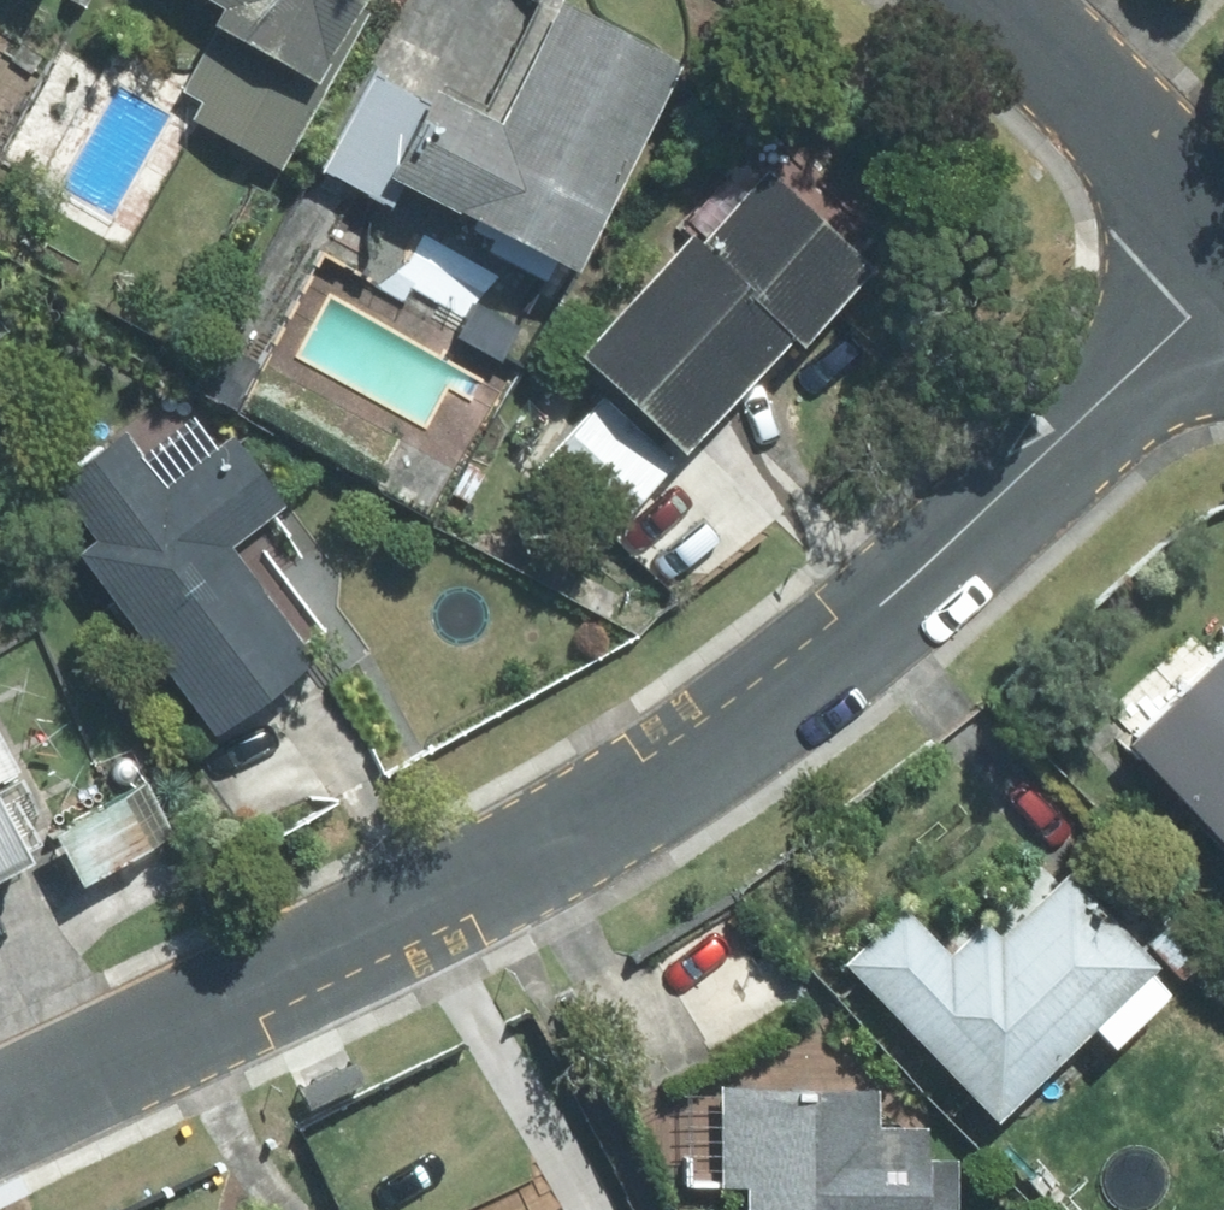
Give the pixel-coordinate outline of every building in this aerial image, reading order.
[(229,7),(184,89),(206,102),(196,120),(283,168),(367,14),(361,11),(366,0),(217,0),(229,7)] [(433,105),(394,177),(407,184),(583,271),(686,65),(565,4),(504,125),(437,92),(433,105)] [(407,184),(394,177),(433,105),(374,74),(322,170),(393,209),(407,184)] [(763,165),(586,356),(689,451),(795,337),(806,347),(877,270),(763,165)] [(678,467),(606,402),(541,473),(614,537),(678,467)] [(127,433),(57,487),(96,538),(79,551),(219,732),(317,658),(309,648),(331,631),(286,573),(307,557),(274,514),(283,508),(231,441),(218,451),(197,425),(149,461),(127,433)] [(1117,737),(1223,858),(1223,642),(1117,737)] [(0,740),(0,882),(35,864),(30,855),(44,847),(31,823),(41,818),(0,740)] [(177,839),(148,783),(57,831),(86,887),(177,839)] [(896,905),(835,962),(983,1122),(1086,1027),(1103,1046),(1165,988),(1045,859),(942,955),(896,905)] [(1179,907),(1141,943),(1180,983),(1217,947),(1179,907)] [(751,914),(592,1016),(643,1097),(802,995),(751,914)] [(947,1153),(782,1146),(784,1090),(716,1086),(711,1187),(733,1188),(732,1209),(944,1209),(947,1153)]
